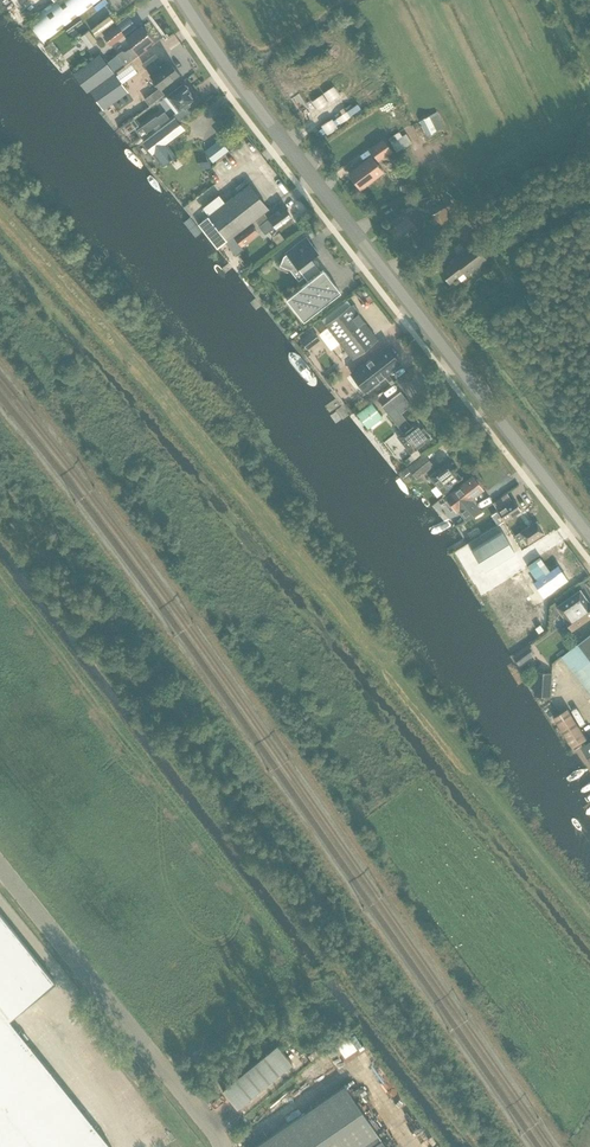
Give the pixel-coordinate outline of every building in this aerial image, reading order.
[(99,0),(56,0),(28,21),(44,42),(63,27),(78,16),(99,0)] [(113,20),(109,15),(91,29),(95,34),(113,20)] [(78,16),(63,27),(67,32),(82,20),(78,16)] [(103,110),(121,98),(128,92),(114,73),(139,54),(146,48),(144,46),(152,40),(148,35),(148,34),(142,26),(126,38),(132,46),(126,51),(122,50),(106,62),(99,53),(73,74),(96,104),(98,102),(103,110)] [(110,44),(124,34),(117,26),(104,36),(110,44)] [(89,47),(97,40),(89,31),(81,38),(89,47)] [(143,64),(151,75),(150,76),(160,89),(179,75),(169,61),(164,65),(155,54),(143,64)] [(188,103),(194,99),(182,84),(167,96),(178,111),(175,114),(179,119),(189,112),(185,107),(189,104),(188,103)] [(299,112),(309,105),(304,96),(293,103),(299,112)] [(350,118),(361,111),(355,102),(344,108),(350,118)] [(164,111),(156,117),(155,116),(136,129),(140,135),(159,122),(160,123),(168,117),(164,111)] [(419,121),(427,137),(445,128),(437,113),(419,121)] [(143,141),(153,154),(154,154),(162,165),(175,156),(166,144),(184,130),(174,118),(143,141)] [(388,138),(396,152),(412,142),(406,133),(402,136),(399,131),(388,138)] [(219,139),(205,151),(213,162),(228,150),(219,139)] [(387,154),(391,151),(382,139),(378,142),(387,154)] [(387,154),(378,142),(370,149),(378,160),(387,154)] [(371,180),(381,172),(370,157),(360,165),(360,164),(349,172),(357,184),(368,176),(371,180)] [(199,224),(218,247),(268,208),(249,184),(214,211),(208,204),(203,208),(209,216),(199,224)] [(424,207),(430,214),(437,208),(431,201),(424,207)] [(259,226),(265,234),(275,226),(277,229),(292,218),(283,207),(268,218),(259,226)] [(440,228),(449,224),(440,209),(432,214),(440,228)] [(414,224),(419,220),(413,212),(408,216),(406,213),(389,226),(397,237),(414,224)] [(234,236),(242,246),(258,234),(250,223),(234,236)] [(303,321),(340,292),(323,270),(321,272),(310,258),(318,251),(306,237),(285,253),(286,254),(283,256),(281,262),(293,267),(295,265),(308,282),(286,299),(303,321)] [(473,242),(453,258),(455,261),(441,272),(449,283),(464,271),(466,274),(486,258),(473,242)] [(347,299),(321,319),(326,324),(330,330),(352,358),(377,339),(351,305),(347,299)] [(312,330),(300,339),(308,348),(319,339),(312,330)] [(351,374),(346,378),(359,395),(365,391),(400,363),(389,349),(376,359),(374,356),(351,374)] [(382,406),(399,427),(403,432),(397,436),(410,453),(430,437),(417,421),(411,426),(400,413),(411,405),(400,391),(382,406)] [(368,428),(382,417),(371,403),(357,414),(368,428)] [(405,466),(415,459),(411,453),(400,460),(405,466)] [(416,479),(434,465),(424,453),(407,467),(416,479)] [(443,493),(461,478),(448,461),(429,476),(443,493)] [(469,498),(481,488),(472,477),(446,497),(455,509),(457,507),(466,518),(478,509),(469,498)] [(497,511),(491,515),(498,524),(504,520),(504,521),(520,510),(513,499),(497,510),(497,511)] [(536,521),(527,527),(515,535),(518,541),(523,537),(527,544),(544,533),(536,521)] [(514,552),(502,531),(472,550),(484,570),(514,552)] [(550,571),(540,557),(527,567),(537,581),(533,583),(544,598),(569,580),(559,565),(550,571)] [(589,618),(589,602),(581,590),(571,597),(572,597),(565,602),(565,601),(557,606),(573,629),(589,618)] [(544,629),(541,624),(536,628),(539,632),(544,629)] [(562,656),(589,691),(589,634),(562,656)] [(520,665),(536,653),(529,644),(513,655),(520,665)] [(536,672),(535,695),(551,696),(553,673),(536,672)] [(586,738),(568,709),(554,718),(573,747),(586,738)] [(21,1034),(9,1019),(55,982),(0,914),(0,1146),(112,1146),(21,1034)] [(72,1026),(82,1018),(75,1010),(66,1018),(72,1026)] [(277,1044),(222,1089),(237,1107),(292,1062),(277,1044)] [(197,1060),(207,1052),(203,1046),(193,1054),(197,1060)] [(344,1085),(253,1146),(387,1146),(344,1085)]
